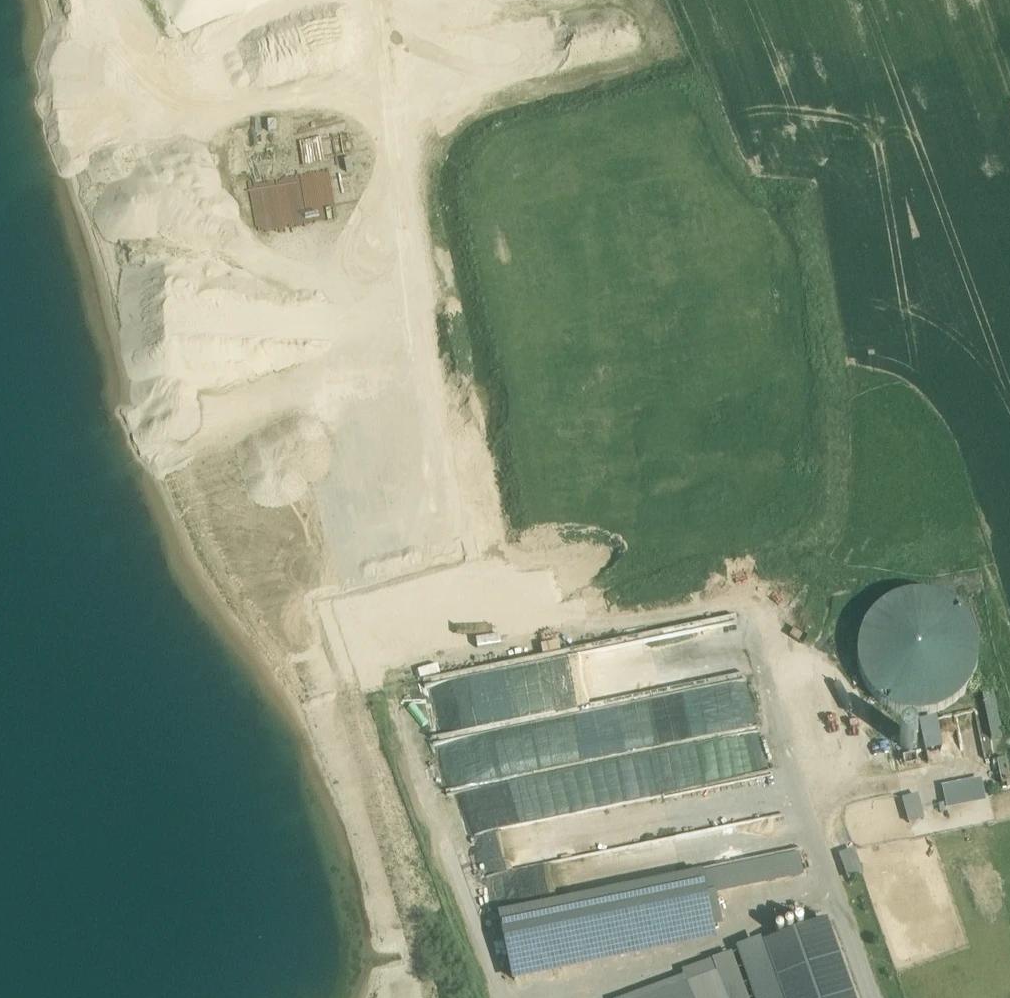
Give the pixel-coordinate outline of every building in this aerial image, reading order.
[(901,714),(926,715),(966,701),(947,694),(959,690),(964,676),(975,673),(978,664),(978,661),(959,607),(918,593),(906,592),(864,607),(851,646),(850,660),(861,692),(880,698),(879,698),(879,706),(901,714)] [(652,653),(425,701),(434,740),(441,738),(487,879),(683,838),(653,694),(661,692),(652,653)] [(992,688),(980,691),(990,739),(1003,736),(992,688)] [(963,697),(964,709),(982,708),(982,696),(963,697)] [(938,750),(933,718),(913,721),(917,753),(938,750)] [(793,844),(758,747),(720,760),(755,858),(793,844)] [(923,791),(926,814),(966,808),(962,785),(923,791)] [(700,879),(502,920),(513,972),(635,946),(635,947),(711,931),(700,879)] [(827,922),(771,942),(791,997),(853,997),(827,922)] [(655,997),(726,997),(718,975),(655,997)]
